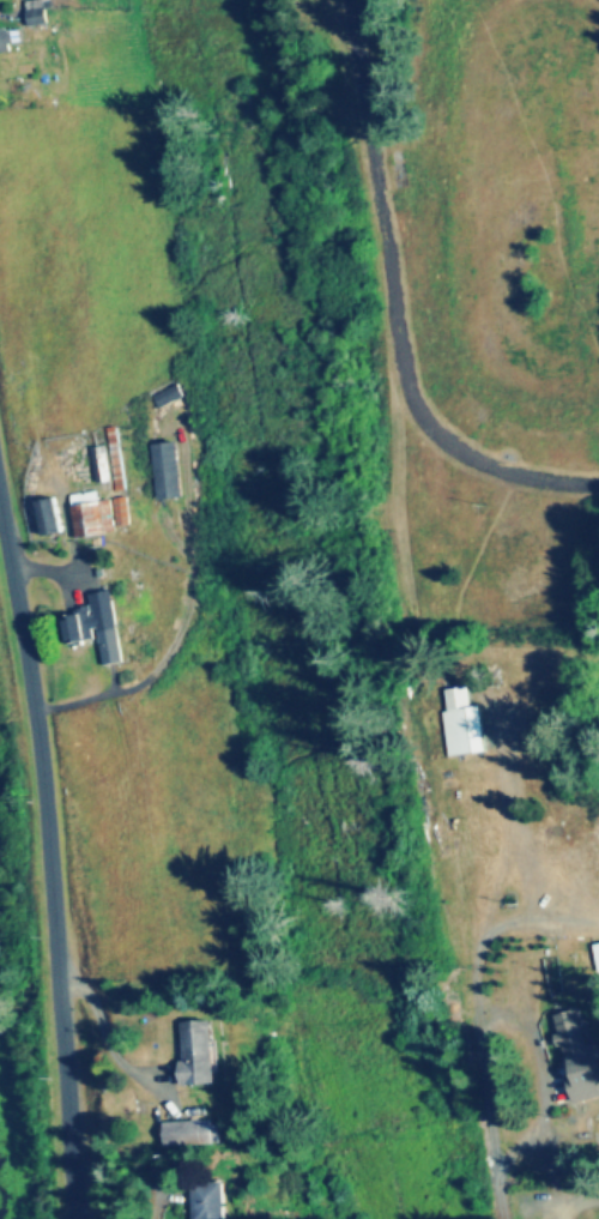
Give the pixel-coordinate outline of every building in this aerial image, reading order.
[(23,1),(24,27),(45,26),(43,0),(42,0),(23,1)] [(0,30),(0,54),(10,53),(7,29),(0,30)] [(183,396),(179,385),(153,395),(158,407),(183,396)] [(120,487),(117,426),(107,426),(111,488),(120,487)] [(155,498),(181,496),(176,441),(150,443),(155,498)] [(89,444),(92,480),(106,479),(102,444),(89,444)] [(57,529),(51,494),(32,498),(37,532),(57,529)] [(112,497),(115,525),(128,523),(125,496),(112,497)] [(71,535),(111,531),(108,497),(67,501),(71,535)] [(118,659),(108,587),(85,591),(87,609),(58,614),(62,639),(95,634),(99,662),(118,659)] [(580,1009),(554,1015),(566,1063),(591,1057),(580,1009)] [(177,1085),(211,1084),(208,1019),(175,1020),(177,1085)] [(216,1145),(216,1120),(159,1120),(159,1145),(216,1145)] [(189,1181),(189,1218),(221,1218),(220,1181),(189,1181)]
